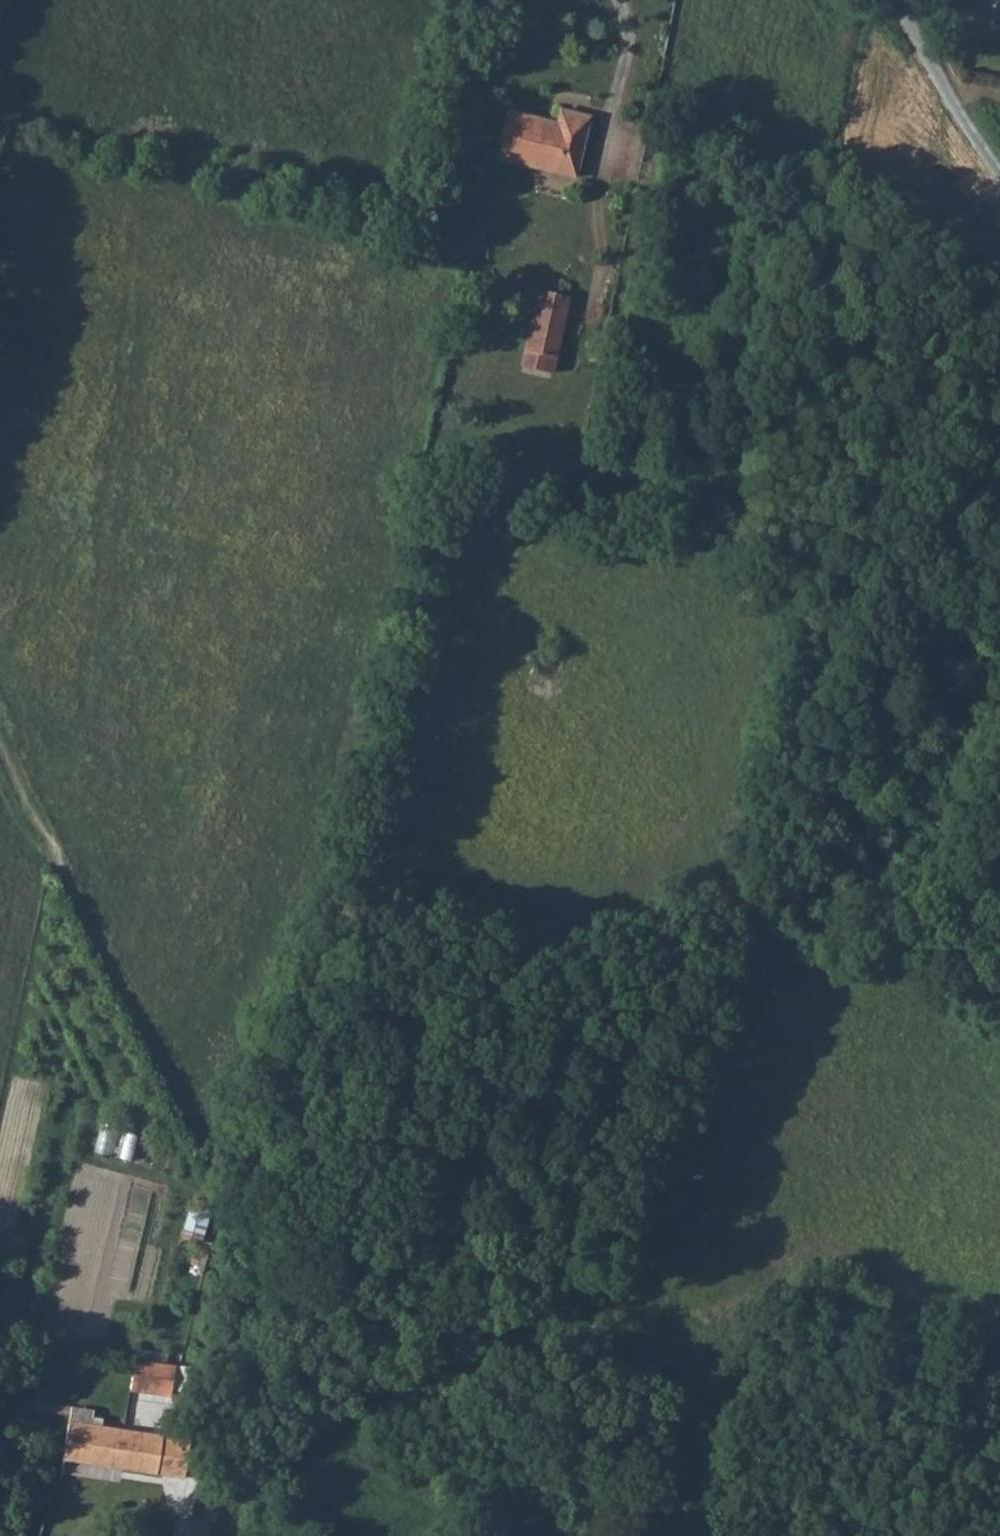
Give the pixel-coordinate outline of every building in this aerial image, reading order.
[(497,156),(572,172),(585,111),(556,105),(554,117),(507,108),(497,156)] [(526,313),(557,320),(563,291),(532,285),(526,313)] [(550,351),(557,320),(526,313),(519,345),(550,351)] [(179,1396),(185,1366),(139,1356),(133,1386),(179,1396)] [(69,1424),(63,1460),(154,1474),(160,1436),(70,1422),(69,1424)] [(160,1436),(154,1474),(185,1480),(191,1440),(160,1436)] [(510,1529),(492,1523),(487,1535),(507,1535),(510,1529)]
